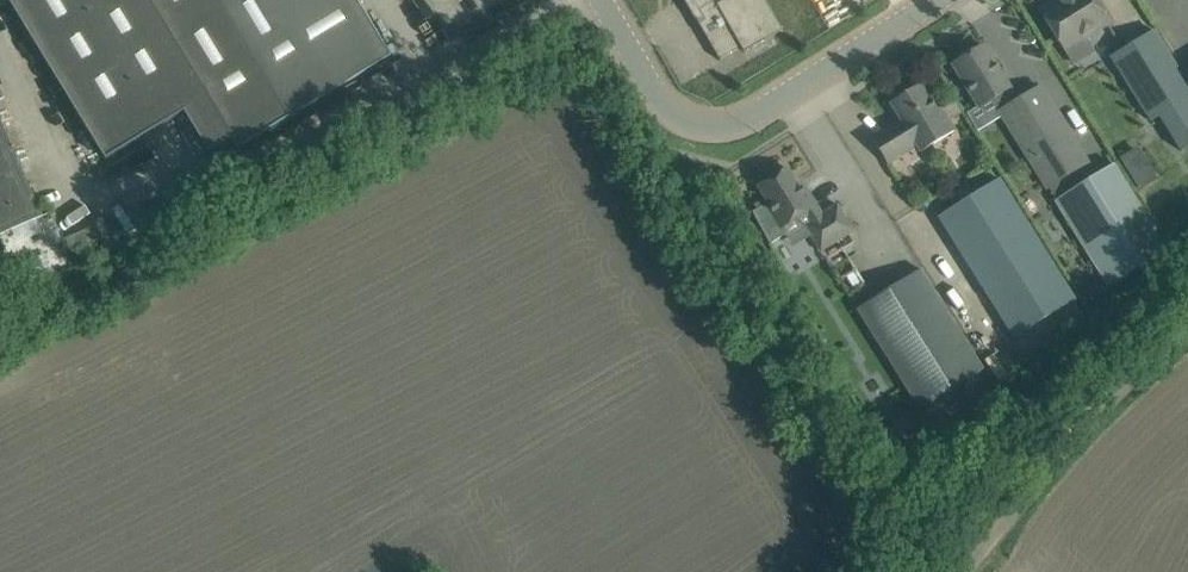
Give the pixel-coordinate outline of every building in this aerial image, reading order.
[(105,158),(188,112),(210,151),(233,138),(236,143),(239,148),(289,118),(371,68),(377,65),(391,56),(357,0),(8,0),(105,158)] [(720,58),(742,46),(745,52),(782,30),(765,0),(685,0),(720,58)] [(1040,10),(1065,51),(1110,23),(1096,0),(1056,0),(1040,10)] [(1153,30),(1111,56),(1151,121),(1160,117),(1181,151),(1187,146),(1187,85),(1153,30)] [(984,45),(953,64),(980,107),(993,98),(1001,110),(1017,101),(1009,89),(1010,88),(984,45)] [(921,84),(891,103),(901,119),(872,137),(888,164),(917,146),(921,152),(956,130),(941,108),(938,110),(921,84)] [(1001,110),(1000,111),(1056,201),(1096,175),(1088,163),(1040,86),(1017,101),(1001,110)] [(43,216),(0,118),(0,235),(43,216)] [(1120,158),(1139,188),(1156,178),(1137,147),(1120,158)] [(1056,201),(1055,202),(1109,288),(1169,250),(1115,164),(1096,175),(1056,201)] [(803,193),(787,168),(759,186),(769,202),(753,211),(772,242),(784,235),(780,229),(805,213),(811,221),(804,225),(821,252),(854,231),(838,204),(822,214),(807,190),(803,193)] [(939,216),(1014,338),(1075,300),(999,179),(939,216)] [(983,369),(933,289),(921,269),(858,308),(920,409),(983,369)] [(856,270),(846,276),(855,290),(865,284),(856,270)] [(920,441),(909,422),(886,437),(897,455),(920,441)]
